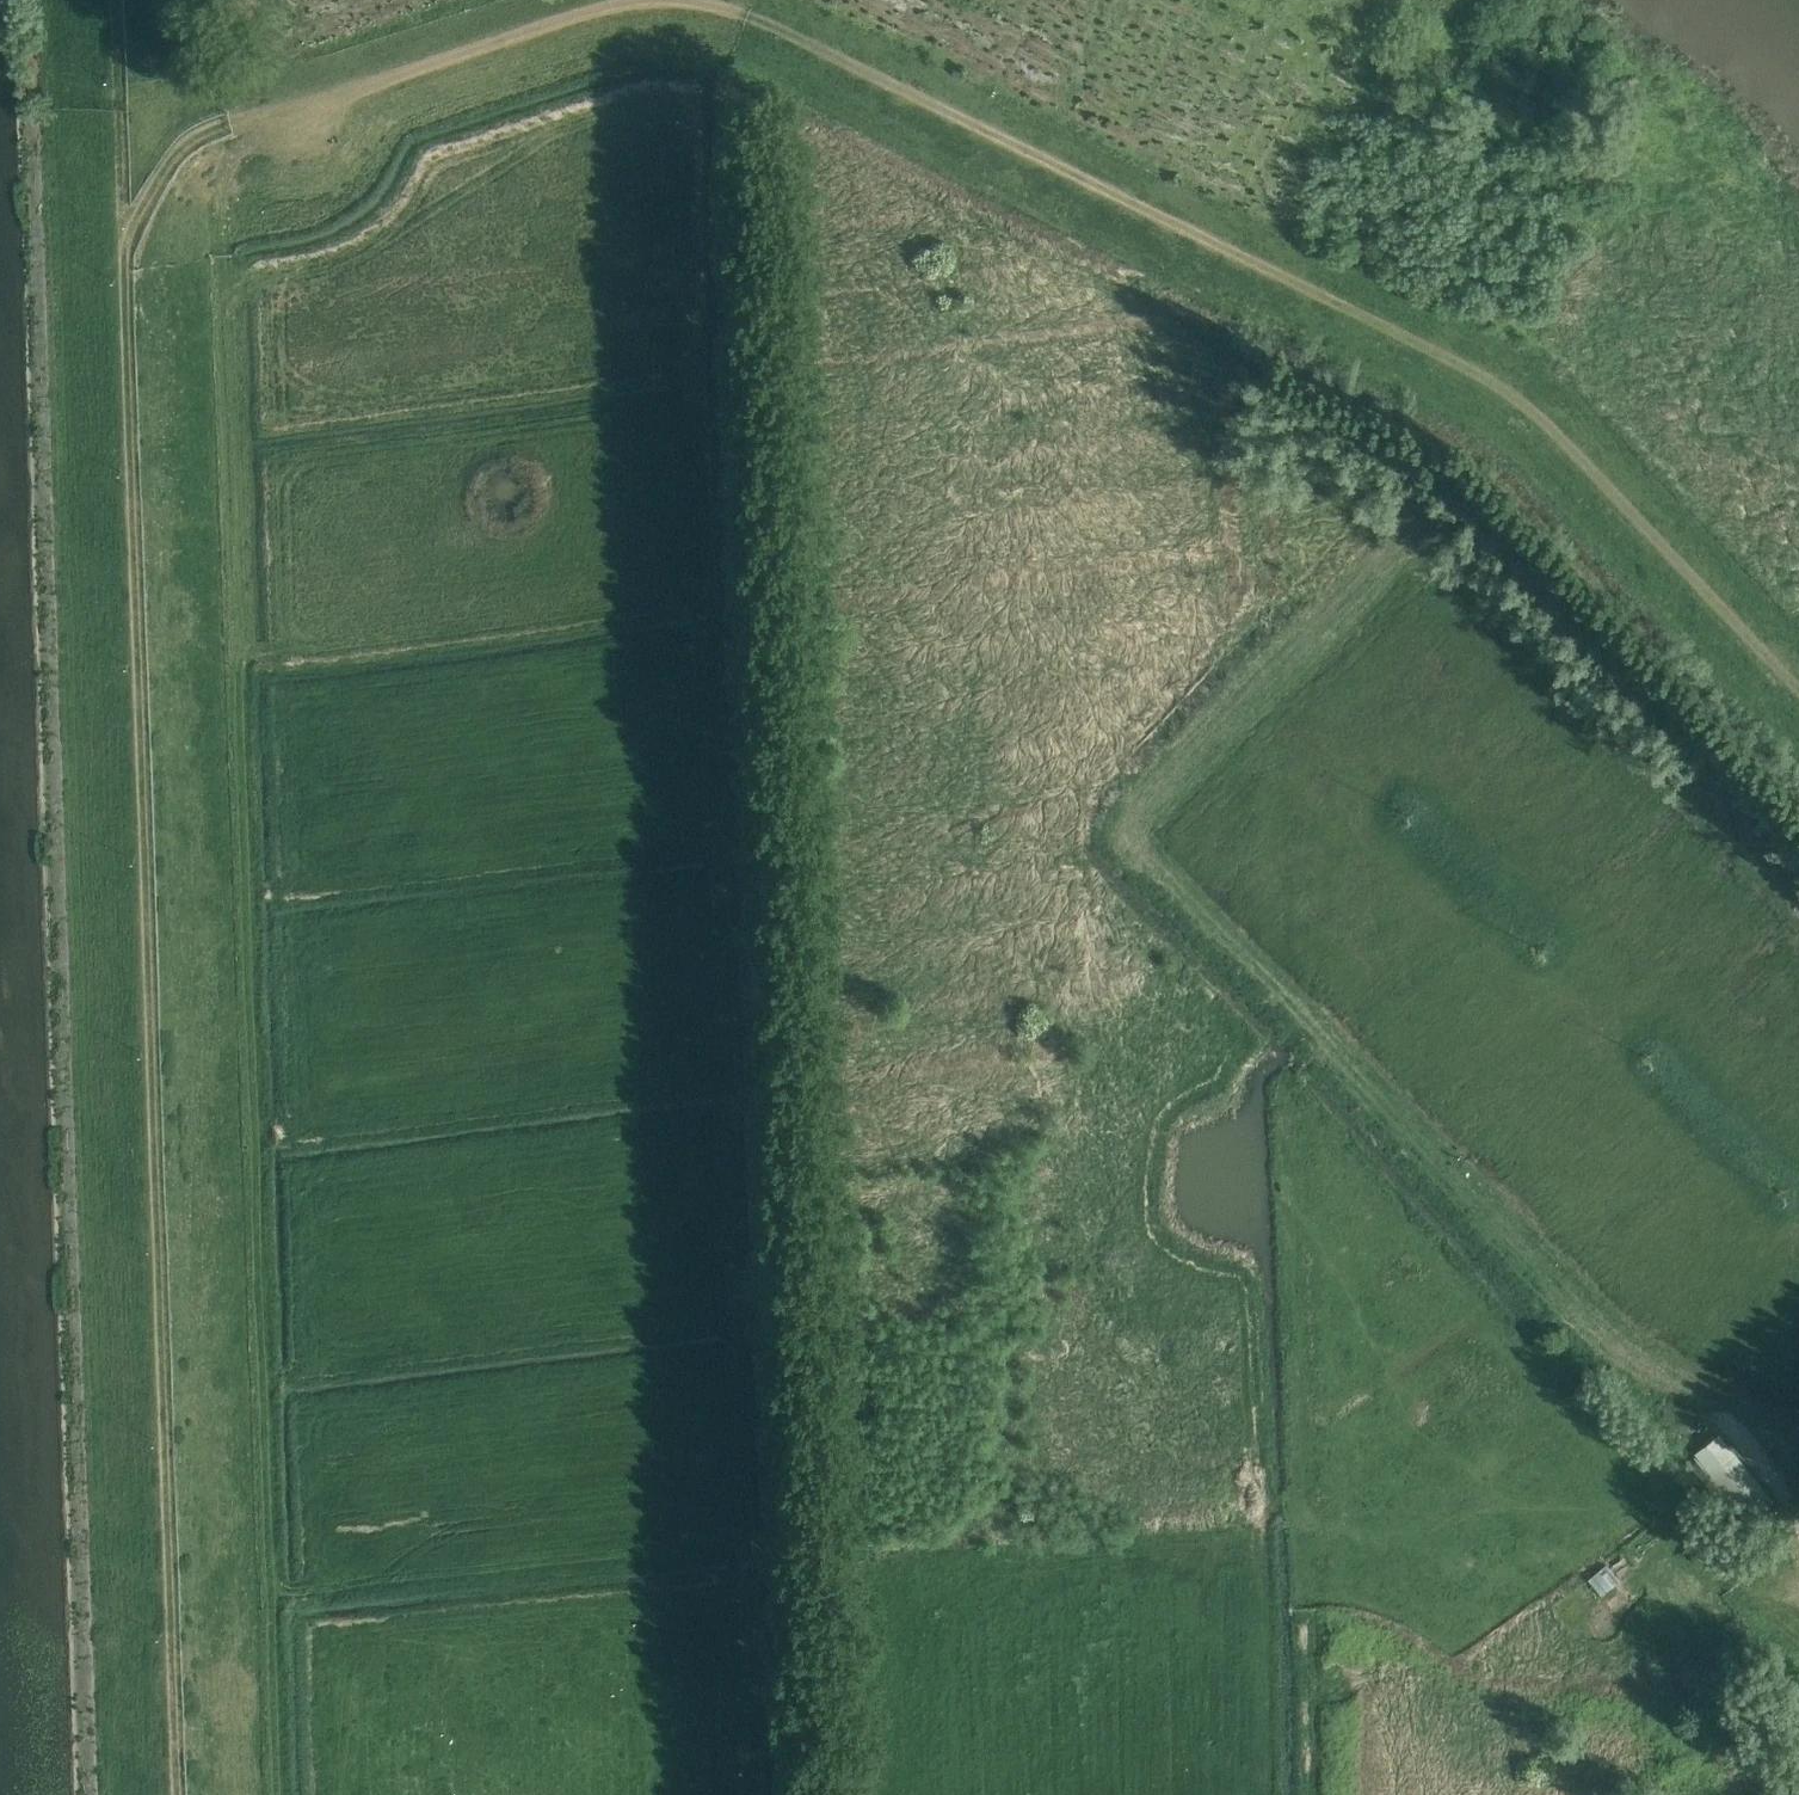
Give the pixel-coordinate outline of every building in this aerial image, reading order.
[(1720,1435),(1698,1452),(1751,1518),(1773,1501),(1720,1435)]
